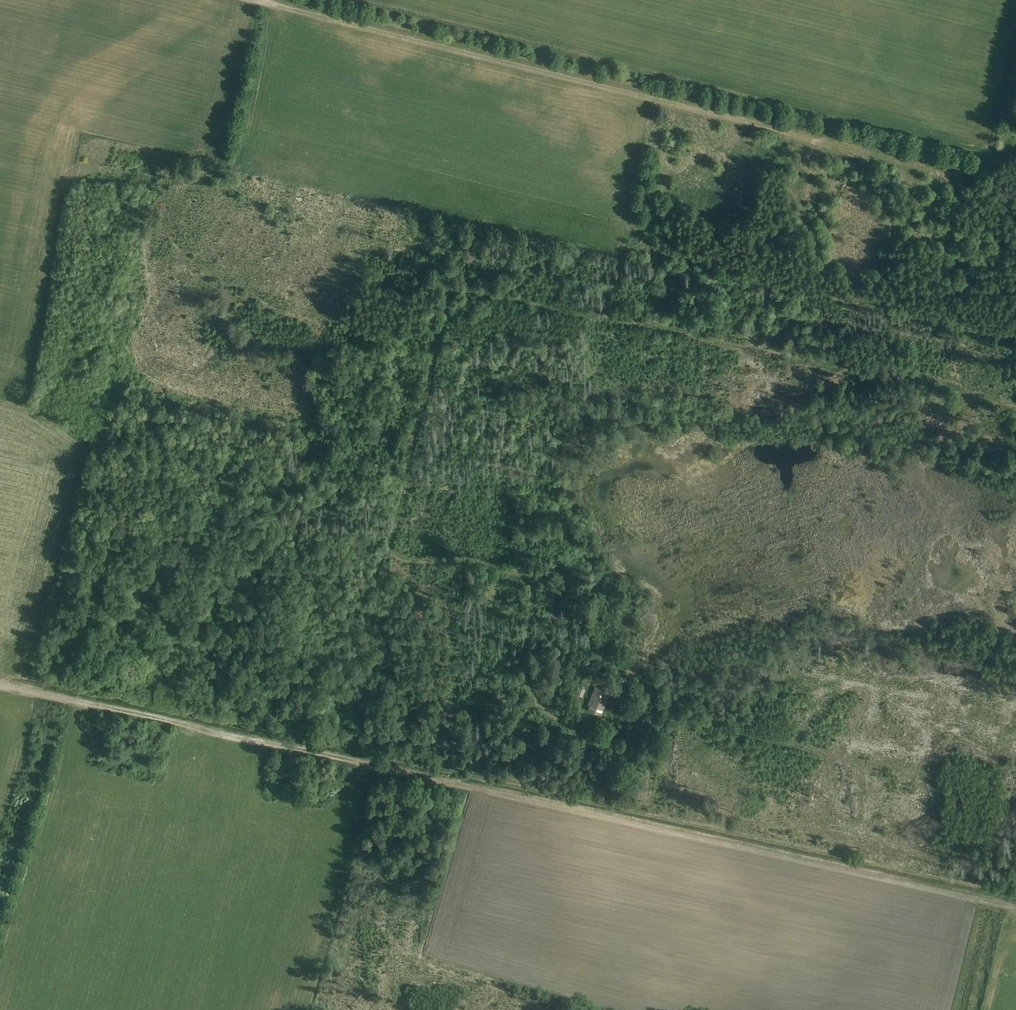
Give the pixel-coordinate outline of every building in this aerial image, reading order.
[(590,705),(604,711),(611,693),(596,687),(593,694),(590,701),(590,705)]
